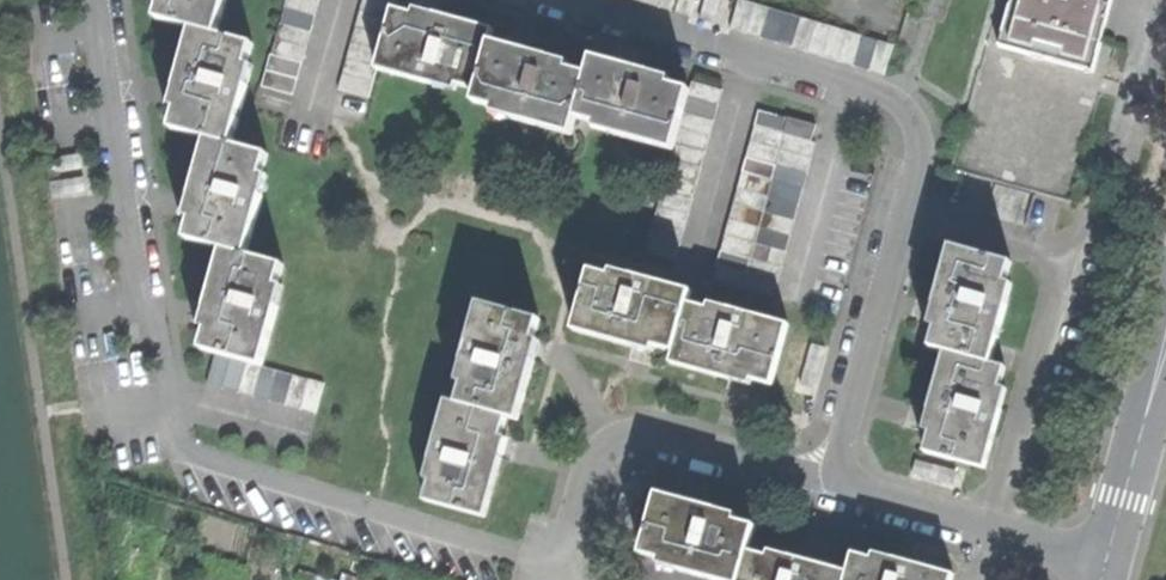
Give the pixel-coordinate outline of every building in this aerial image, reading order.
[(157,19),(193,28),(218,34),(227,0),(162,0),(157,19)] [(273,53),(304,62),(321,0),(288,0),(273,53)] [(368,98),(376,69),(393,9),(395,0),(363,0),(338,89),(368,98)] [(690,16),(694,0),(635,0),(690,16)] [(729,28),(884,75),(892,45),(745,0),(738,0),(729,28)] [(1007,18),(999,46),(1093,71),(1100,43),(1112,0),(1011,0),(1007,18)] [(434,20),(436,14),(425,11),(416,8),(414,15),(434,20)] [(458,85),(478,90),(492,42),(495,30),(436,14),(434,20),(414,15),(393,9),(376,69),(435,85),(437,79),(458,85)] [(1100,43),(1093,71),(999,46),(1007,18),(995,15),(952,170),(1069,202),(1112,46),(1100,43)] [(193,28),(177,88),(182,89),(176,109),(171,129),(207,138),(232,144),(248,86),(243,85),(249,64),(254,44),(218,34),(193,28)] [(570,135),(575,118),(588,74),(569,69),(548,63),(550,58),(492,42),(478,90),(475,102),(492,107),(513,112),(511,119),(570,135)] [(263,85),(295,94),(304,62),(273,53),(272,53),(263,85)] [(548,63),(569,69),(570,63),(560,60),(550,58),(548,63)] [(673,151),(690,90),(670,85),(650,79),(652,74),(592,58),(588,74),(575,118),(594,123),(616,129),(614,135),(673,151)] [(248,86),(254,65),(249,64),(243,85),(248,86)] [(650,79),(670,85),(672,79),(662,76),(652,74),(650,79)] [(456,91),(458,85),(437,79),(435,85),(456,91)] [(645,253),(676,262),(723,90),(692,81),(690,90),(673,151),(645,253)] [(171,108),(176,109),(182,89),(177,88),(174,98),(171,108)] [(490,113),(511,119),(513,112),(492,107),(490,113)] [(783,134),(787,118),(758,110),(712,282),(742,290),(783,134)] [(783,134),(811,142),(815,126),(787,118),(783,134)] [(592,129),(614,135),(616,129),(594,123),(592,129)] [(811,142),(783,134),(742,290),(773,299),(815,143),(811,142)] [(247,255),(263,197),(257,195),(263,175),(268,154),(232,144),(207,138),(191,197),(197,199),(191,219),(186,238),(222,248),(247,255)] [(263,197),(269,176),(263,175),(257,195),(263,197)] [(197,199),(191,197),(188,207),(185,218),(191,219),(197,199)] [(945,352),(990,364),(1006,305),(999,303),(1010,263),(950,246),(940,281),(934,305),(941,306),(930,347),(945,352)] [(285,265),(247,255),(222,248),(206,308),(212,310),(206,329),(201,348),(215,352),(263,366),(279,306),(274,305),(279,285),(285,265)] [(613,270),(611,276),(631,282),(633,276),(613,270)] [(655,347),(674,352),(688,304),(691,292),(633,276),(631,282),(611,276),(591,271),(574,330),(633,347),(635,341),(655,347)] [(274,305),(279,306),(285,287),(279,285),(274,305)] [(457,404),(505,417),(517,421),(533,361),(528,360),(533,340),(539,319),(479,302),(463,362),(468,363),(462,385),(457,404)] [(728,316),(730,309),(710,303),(708,310),(728,316)] [(674,352),(671,364),(730,381),(732,375),(752,380),(772,386),(789,325),(730,309),(728,316),(708,310),(688,304),(674,352)] [(212,310),(206,308),(203,318),(200,328),(206,329),(212,310)] [(528,360),(533,361),(536,351),(539,341),(533,340),(528,360)] [(635,341),(633,347),(641,349),(653,353),(655,347),(635,341)] [(215,352),(206,384),(315,413),(324,382),(263,366),(215,352)] [(936,411),(924,452),(984,468),(1000,410),(994,408),(1005,368),(990,364),(945,352),(936,385),(929,409),(936,411)] [(468,363),(463,362),(456,383),(462,385),(468,363)] [(750,387),(752,380),(732,375),(730,381),(740,384),(750,387)] [(429,481),(423,500),(484,517),(500,459),(494,457),(500,437),(505,417),(457,404),(445,400),(429,460),(434,461),(429,481)] [(494,457),(500,459),(503,448),(506,438),(500,437),(494,457)] [(434,461),(429,460),(423,480),(429,481),(434,461)] [(709,579),(738,579),(745,552),(752,527),(713,516),(714,510),(682,501),(655,494),(639,554),(679,565),(677,571),(709,579)] [(847,573),(808,563),(788,557),(786,563),(745,552),(738,579),(845,579),(847,573)] [(847,573),(845,579),(951,579),(952,576),(917,566),(894,560),(892,566),(852,555),(847,573)]
